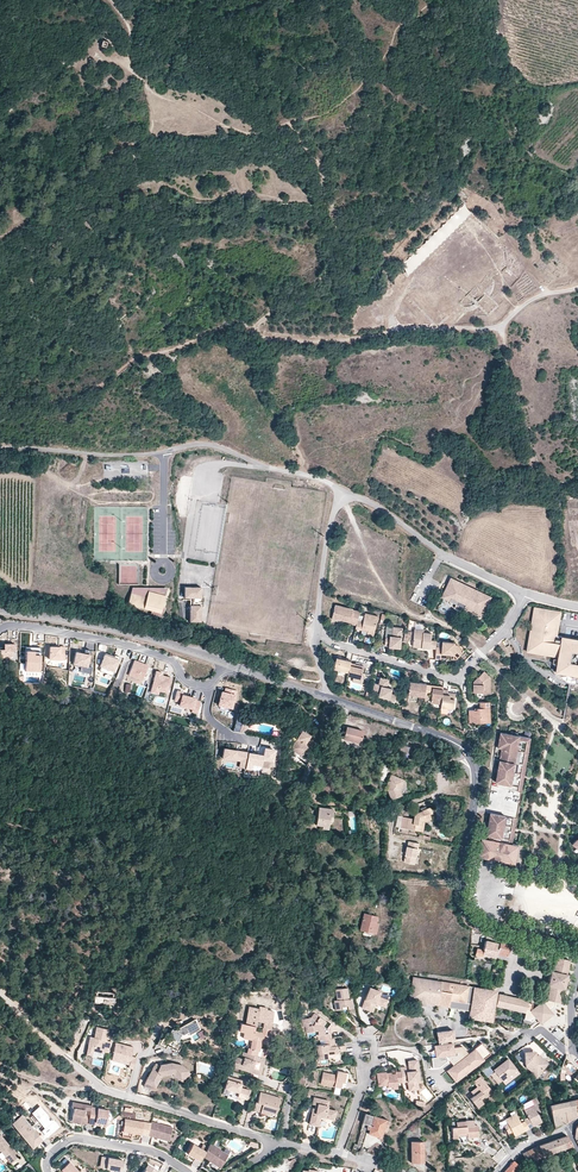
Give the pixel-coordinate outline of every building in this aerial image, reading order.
[(88,215),(92,212),(85,204),(82,207),(88,215)] [(490,597),(451,579),(445,593),(452,596),(451,598),(458,601),(454,608),(459,610),(462,611),(463,611),(464,608),(466,605),(477,610),(476,612),(482,615),(490,597)] [(132,587),(131,592),(147,597),(148,590),(165,595),(167,587),(132,587)] [(201,598),(201,588),(185,587),(185,597),(192,597),(192,606),(191,606),(190,621),(200,621),(201,607),(203,607),(203,598),(201,598)] [(162,606),(165,595),(148,590),(147,597),(131,592),(128,604),(152,610),(151,614),(163,617),(165,607),(162,606)] [(451,598),(452,596),(445,593),(442,598),(449,601),(451,598)] [(454,608),(458,601),(451,598),(449,601),(450,603),(454,608)] [(359,615),(360,611),(353,609),(335,605),(332,619),(337,620),(338,619),(350,622),(350,623),(356,625),(357,620),(359,615)] [(477,610),(466,605),(464,608),(481,616),(482,615),(476,612),(477,610)] [(558,635),(562,611),(534,606),(526,652),(558,657),(558,655),(529,650),(536,609),(559,613),(556,635),(558,635)] [(561,638),(562,636),(558,635),(556,635),(559,613),(536,609),(529,650),(558,655),(558,657),(557,659),(553,659),(553,663),(557,664),(555,672),(577,676),(577,661),(577,662),(570,661),(572,651),(577,652),(577,641),(561,638)] [(375,633),(378,616),(365,613),(364,616),(363,621),(357,620),(356,625),(356,629),(361,630),(362,628),(368,629),(367,631),(375,633)] [(401,648),(402,628),(393,627),(393,636),(390,635),(390,637),(386,636),(385,646),(389,646),(389,647),(401,648)] [(431,640),(431,633),(424,632),(424,630),(414,629),(413,644),(423,645),(422,648),(436,649),(436,647),(436,641),(431,640)] [(0,651),(0,661),(16,661),(16,639),(8,639),(8,645),(5,645),(5,651),(0,651)] [(464,651),(458,644),(455,644),(455,642),(442,641),(442,647),(436,647),(436,649),(435,658),(441,659),(442,658),(447,658),(447,654),(454,655),(454,656),(457,658),(464,651)] [(59,647),(50,647),(49,659),(63,660),(64,647),(59,647)] [(89,649),(84,648),(83,653),(75,651),(72,664),(80,666),(79,671),(90,673),(91,666),(86,665),(89,649)] [(34,652),(26,652),(26,672),(41,673),(41,657),(34,657),(34,652)] [(111,675),(118,656),(113,654),(113,656),(112,657),(103,654),(99,666),(100,666),(98,670),(111,675)] [(351,663),(351,661),(337,658),(334,668),(349,672),(351,663)] [(145,667),(145,665),(134,661),(128,676),(142,681),(147,668),(145,667)] [(362,673),(364,668),(357,666),(358,664),(351,663),(349,672),(348,675),(354,677),(361,678),(362,673)] [(161,672),(156,671),(151,692),(158,694),(159,691),(167,693),(171,677),(161,675),(161,672)] [(491,692),(490,676),(484,671),(473,681),(474,692),(491,692)] [(555,672),(554,671),(560,678),(564,681),(572,683),(577,683),(577,676),(555,672)] [(362,684),(365,674),(362,673),(361,678),(354,677),(352,681),(362,684)] [(391,693),(392,688),(387,687),(389,679),(380,677),(378,684),(375,683),(372,692),(377,693),(377,691),(380,692),(380,695),(381,697),(383,697),(389,699),(395,700),(397,694),(391,693)] [(426,684),(410,682),(409,695),(425,697),(425,693),(426,684)] [(433,687),(433,685),(426,684),(425,693),(430,694),(432,694),(433,687)] [(231,707),(235,689),(223,687),(223,690),(220,689),(217,704),(231,707)] [(443,689),(443,688),(433,687),(432,694),(431,703),(441,704),(443,689)] [(182,691),(176,689),(174,699),(179,700),(179,704),(192,707),(191,711),(197,713),(200,700),(194,699),(194,697),(181,694),(182,691)] [(454,708),(455,693),(448,692),(448,690),(443,689),(441,704),(440,713),(448,714),(449,708),(454,708)] [(490,718),(490,702),(479,702),(480,708),(477,708),(477,710),(475,710),(469,710),(470,723),(486,723),(485,718),(490,718)] [(359,741),(362,730),(346,725),(344,730),(343,737),(359,741)] [(310,750),(306,745),(310,735),(300,729),(290,750),(302,756),(310,750)] [(532,737),(500,731),(497,746),(502,747),(495,780),(523,785),(532,737)] [(409,755),(412,747),(399,744),(396,754),(402,756),(402,753),(409,755)] [(248,754),(248,753),(224,748),(222,758),(241,761),(240,768),(245,768),(246,764),(248,754)] [(261,756),(248,754),(246,764),(261,766),(262,761),(273,763),(274,750),(262,748),(261,756)] [(400,790),(404,780),(391,774),(386,784),(389,785),(387,789),(391,799),(402,795),(400,790)] [(330,822),(332,808),(317,807),(315,825),(321,825),(327,826),(328,821),(330,822)] [(421,825),(422,820),(430,817),(429,815),(432,813),(430,807),(426,809),(422,810),(417,812),(414,813),(413,819),(403,817),(401,828),(421,831),(422,826),(421,825)] [(490,807),(480,855),(484,856),(484,853),(493,855),(492,858),(515,863),(518,844),(513,841),(518,813),(490,807)] [(424,822),(431,819),(430,817),(422,820),(421,825),(422,826),(421,831),(422,832),(424,822)] [(414,863),(416,847),(417,847),(418,842),(408,841),(407,846),(406,845),(404,861),(414,863)] [(372,933),(374,922),(376,916),(363,912),(359,929),(372,933)] [(498,941),(486,938),(484,948),(478,947),(477,952),(483,953),(483,952),(495,955),(496,952),(498,941)] [(499,938),(498,941),(496,952),(506,955),(510,941),(499,938)] [(562,987),(563,987),(566,973),(565,972),(568,958),(555,954),(552,970),(549,969),(546,984),(549,985),(546,996),(543,995),(542,999),(546,999),(554,1000),(559,1001),(562,987)] [(483,996),(490,991),(493,989),(467,984),(413,975),(412,979),(409,996),(418,998),(426,999),(437,1001),(448,1003),(449,998),(469,1002),(473,1002),(473,1005),(469,1005),(468,1009),(467,1016),(479,1018),(479,1016),(493,1018),(494,1009),(492,1008),(483,996)] [(383,1006),(386,998),(376,995),(378,990),(368,986),(360,1006),(371,1010),(374,1002),(383,1006)] [(353,1008),(351,998),(348,999),(347,988),(336,989),(337,1000),(334,1001),(336,1010),(341,1010),(340,1007),(347,1006),(347,1009),(353,1008)] [(495,989),(493,989),(490,991),(483,996),(492,1008),(495,989)] [(115,992),(94,990),(93,1002),(114,1004),(115,992)] [(497,993),(495,1004),(498,1005),(525,1011),(524,1018),(530,1019),(534,1016),(535,1016),(530,1010),(530,1009),(532,1002),(527,1001),(527,1000),(497,993)] [(469,1002),(449,998),(448,1003),(448,1005),(447,1005),(468,1009),(469,1005),(473,1005),(473,1002),(469,1002)] [(543,1002),(541,1003),(547,1010),(549,1009),(554,1005),(554,1000),(546,999),(543,1002)] [(542,1001),(530,1010),(535,1016),(534,1016),(537,1020),(539,1022),(545,1017),(548,1015),(551,1012),(550,1011),(549,1009),(547,1010),(541,1003),(543,1002),(542,1001)] [(249,1005),(246,1024),(269,1029),(270,1029),(274,1010),(267,1008),(267,1006),(260,1005),(259,1007),(249,1005)] [(330,1028),(333,1025),(326,1020),(325,1022),(318,1016),(319,1015),(315,1011),(310,1018),(302,1019),(303,1026),(305,1026),(306,1032),(317,1031),(318,1040),(320,1040),(331,1038),(330,1028)] [(175,1031),(172,1029),(169,1036),(162,1032),(156,1044),(165,1048),(167,1044),(179,1049),(181,1045),(178,1040),(180,1035),(185,1033),(188,1036),(200,1030),(195,1020),(175,1031)] [(265,1048),(258,1046),(259,1041),(267,1042),(269,1034),(268,1033),(269,1029),(246,1024),(241,1023),(239,1030),(244,1032),(242,1037),(252,1039),(249,1047),(248,1047),(247,1053),(263,1058),(265,1048)] [(108,1052),(110,1042),(106,1041),(109,1030),(96,1027),(94,1038),(90,1037),(87,1047),(93,1048),(93,1050),(103,1053),(104,1051),(108,1052)] [(454,1038),(453,1028),(443,1030),(444,1040),(447,1039),(454,1038)] [(452,1042),(447,1042),(447,1039),(444,1040),(443,1030),(436,1031),(438,1043),(436,1044),(433,1044),(435,1056),(432,1059),(433,1068),(439,1068),(449,1062),(452,1065),(457,1061),(466,1054),(464,1051),(466,1050),(462,1044),(455,1045),(455,1048),(453,1048),(453,1046),(452,1042)] [(337,1053),(336,1046),(335,1046),(333,1046),(332,1038),(331,1038),(320,1040),(321,1045),(316,1046),(318,1060),(328,1059),(327,1055),(337,1053)] [(452,1065),(451,1066),(456,1073),(451,1077),(454,1081),(458,1078),(457,1075),(472,1064),(473,1066),(490,1054),(481,1042),(468,1052),(466,1054),(457,1061),(452,1065)] [(133,1047),(115,1043),(110,1060),(117,1062),(118,1060),(128,1063),(128,1064),(127,1067),(132,1069),(135,1057),(130,1056),(133,1047)] [(548,1063),(538,1054),(535,1057),(534,1057),(533,1057),(532,1051),(524,1052),(525,1064),(526,1064),(526,1067),(537,1076),(548,1063)] [(232,1067),(247,1071),(248,1066),(256,1068),(257,1061),(262,1063),(263,1058),(247,1053),(241,1052),(240,1058),(235,1057),(232,1067)] [(502,1081),(516,1069),(508,1058),(503,1062),(493,1070),(494,1071),(490,1075),(498,1084),(502,1081)] [(417,1080),(416,1070),(418,1070),(417,1060),(407,1061),(408,1068),(409,1071),(405,1071),(405,1069),(405,1066),(400,1067),(400,1071),(402,1082),(407,1081),(408,1091),(419,1089),(417,1080)] [(257,1061),(256,1068),(248,1066),(247,1071),(259,1074),(262,1063),(257,1061)] [(187,1070),(181,1064),(170,1062),(159,1063),(157,1067),(153,1065),(144,1081),(152,1085),(153,1086),(156,1081),(159,1078),(156,1075),(159,1073),(160,1074),(165,1072),(169,1072),(172,1072),(172,1075),(176,1076),(179,1079),(187,1070)] [(473,1066),(472,1064),(457,1075),(458,1078),(473,1066)] [(487,1077),(493,1070),(487,1064),(481,1070),(487,1077)] [(456,1073),(451,1066),(446,1070),(451,1077),(456,1073)] [(505,1085),(520,1073),(516,1069),(502,1081),(505,1085)] [(182,1081),(189,1072),(187,1070),(179,1079),(182,1081)] [(343,1082),(346,1072),(336,1070),(335,1075),(323,1072),(320,1084),(334,1087),(333,1094),(339,1095),(340,1088),(341,1082),(343,1082)] [(402,1082),(400,1071),(395,1072),(395,1073),(391,1074),(386,1074),(386,1073),(386,1072),(376,1073),(378,1086),(387,1085),(387,1087),(392,1087),(392,1090),(398,1089),(397,1083),(402,1082)] [(345,1089),(348,1073),(346,1072),(343,1082),(341,1082),(340,1088),(345,1089)] [(246,1099),(249,1090),(240,1087),(242,1080),(228,1076),(222,1094),(237,1098),(237,1096),(246,1099)] [(492,1092),(480,1076),(473,1082),(477,1087),(470,1092),(473,1096),(470,1098),(477,1107),(481,1104),(483,1102),(481,1100),(480,1099),(484,1096),(485,1097),(492,1092)] [(276,1113),(280,1098),(260,1092),(257,1102),(256,1102),(255,1104),(253,1110),(260,1112),(261,1109),(269,1112),(276,1113)] [(332,1118),(334,1110),(325,1108),(327,1100),(313,1097),(312,1102),(317,1103),(315,1110),(312,1109),(309,1123),(317,1125),(319,1117),(319,1115),(332,1118)] [(542,1122),(537,1113),(540,1111),(536,1104),(539,1103),(536,1097),(532,1100),(534,1104),(524,1110),(527,1117),(524,1119),(524,1121),(528,1129),(534,1126),(542,1122)] [(558,1103),(549,1105),(554,1128),(577,1116),(577,1099),(558,1103)] [(524,1110),(534,1104),(532,1100),(521,1105),(524,1110)] [(91,1107),(91,1105),(72,1102),(71,1107),(73,1107),(72,1117),(81,1119),(80,1123),(87,1124),(88,1123),(91,1107)] [(46,1136),(59,1126),(53,1119),(52,1120),(40,1106),(31,1113),(44,1128),(41,1130),(46,1136)] [(106,1124),(108,1110),(91,1107),(88,1123),(94,1124),(95,1122),(106,1124)] [(384,1130),(387,1119),(364,1112),(360,1126),(366,1128),(365,1132),(378,1135),(380,1129),(384,1130)] [(520,1123),(515,1113),(505,1119),(507,1124),(503,1126),(508,1134),(512,1132),(514,1136),(518,1134),(517,1133),(518,1132),(519,1132),(520,1133),(528,1129),(524,1121),(520,1123)] [(43,1140),(22,1115),(12,1123),(28,1143),(34,1138),(39,1144),(43,1140)] [(324,1126),(325,1119),(319,1117),(317,1125),(324,1126)] [(148,1135),(151,1123),(125,1119),(123,1131),(132,1133),(134,1133),(148,1135)] [(478,1136),(477,1125),(474,1125),(473,1120),(465,1120),(466,1121),(456,1122),(456,1127),(452,1127),(453,1138),(458,1138),(458,1136),(458,1134),(467,1133),(467,1135),(467,1137),(478,1136)] [(171,1135),(173,1128),(151,1122),(151,1123),(148,1135),(157,1137),(158,1135),(166,1138),(171,1135)] [(362,1141),(365,1132),(366,1128),(360,1126),(356,1140),(362,1141)] [(1,1151),(5,1156),(11,1163),(18,1157),(0,1135),(0,1151),(1,1151)] [(562,1147),(570,1144),(565,1135),(553,1139),(537,1145),(525,1151),(530,1159),(534,1158),(548,1153),(552,1151),(555,1150),(562,1147)] [(39,1144),(34,1138),(28,1143),(32,1149),(39,1144)] [(360,1149),(362,1141),(356,1140),(355,1144),(353,1144),(351,1149),(354,1150),(358,1150),(360,1149)] [(258,1148),(257,1143),(251,1141),(248,1144),(256,1149),(258,1148)] [(423,1163),(423,1141),(411,1141),(411,1163),(423,1163)] [(220,1168),(228,1155),(211,1143),(208,1147),(205,1151),(202,1156),(220,1168)] [(200,1148),(193,1144),(187,1153),(199,1161),(202,1156),(205,1151),(200,1148)] [(530,1159),(525,1151),(521,1153),(526,1162),(530,1159)] [(120,1171),(122,1160),(101,1156),(99,1167),(120,1171)] [(516,1169),(518,1165),(512,1160),(502,1171),(513,1171),(516,1169)] [(70,1162),(61,1170),(63,1171),(82,1171),(81,1170),(79,1171),(70,1162)]
